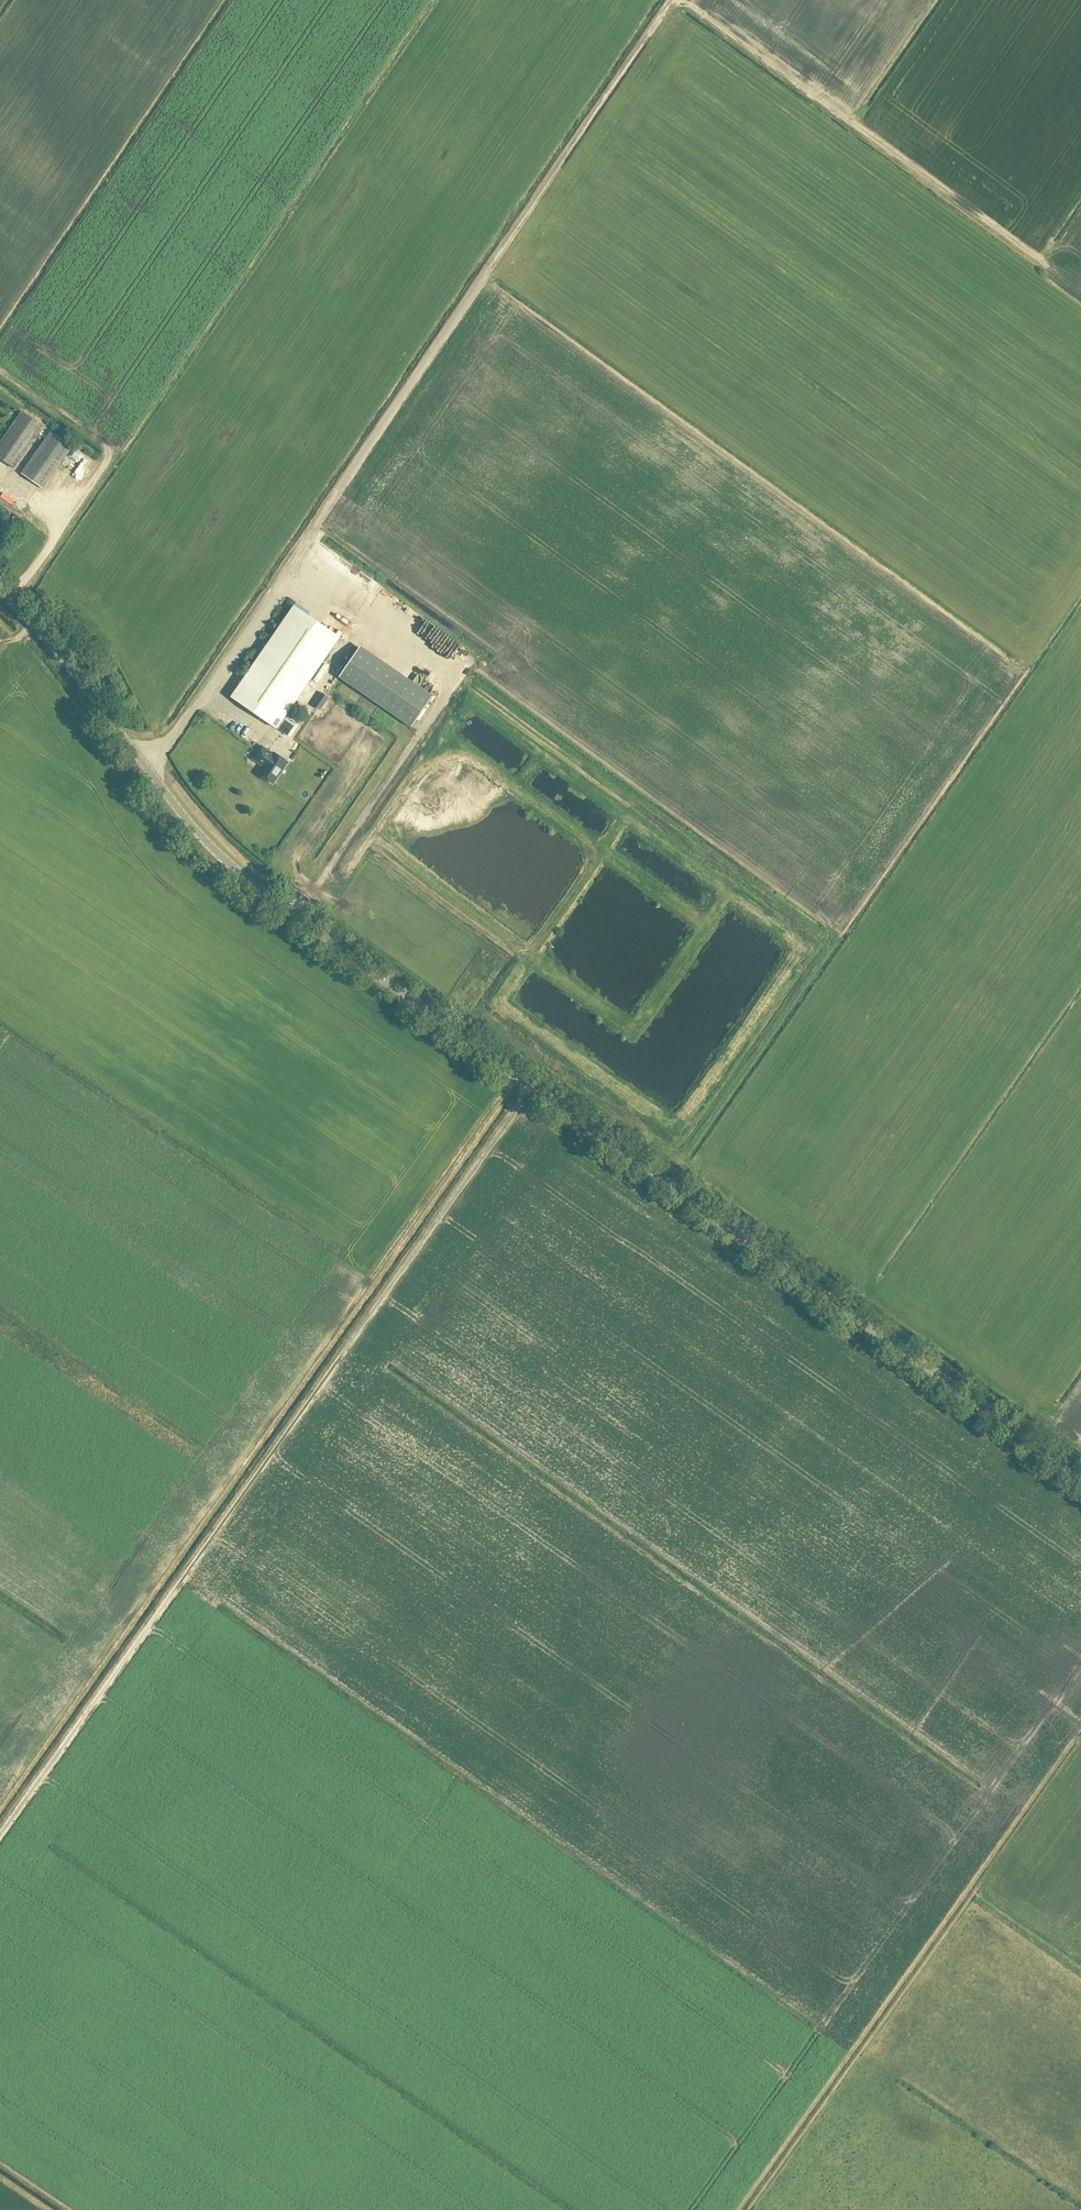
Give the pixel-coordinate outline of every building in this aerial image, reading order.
[(21,412),(0,443),(0,457),(15,467),(42,427),(43,426),(21,412)] [(50,432),(21,473),(43,489),(72,447),(50,432)] [(77,449),(68,467),(80,473),(88,455),(77,449)] [(276,728),(307,682),(339,637),(293,605),(230,697),(276,728)] [(335,680),(414,715),(430,680),(375,656),(374,658),(368,655),(371,649),(352,641),(335,680)] [(320,715),(334,696),(324,689),(315,702),(320,705),(315,712),(320,715)] [(273,783),(288,762),(274,752),(273,754),(261,746),(253,758),(265,767),(260,774),(273,783)]
